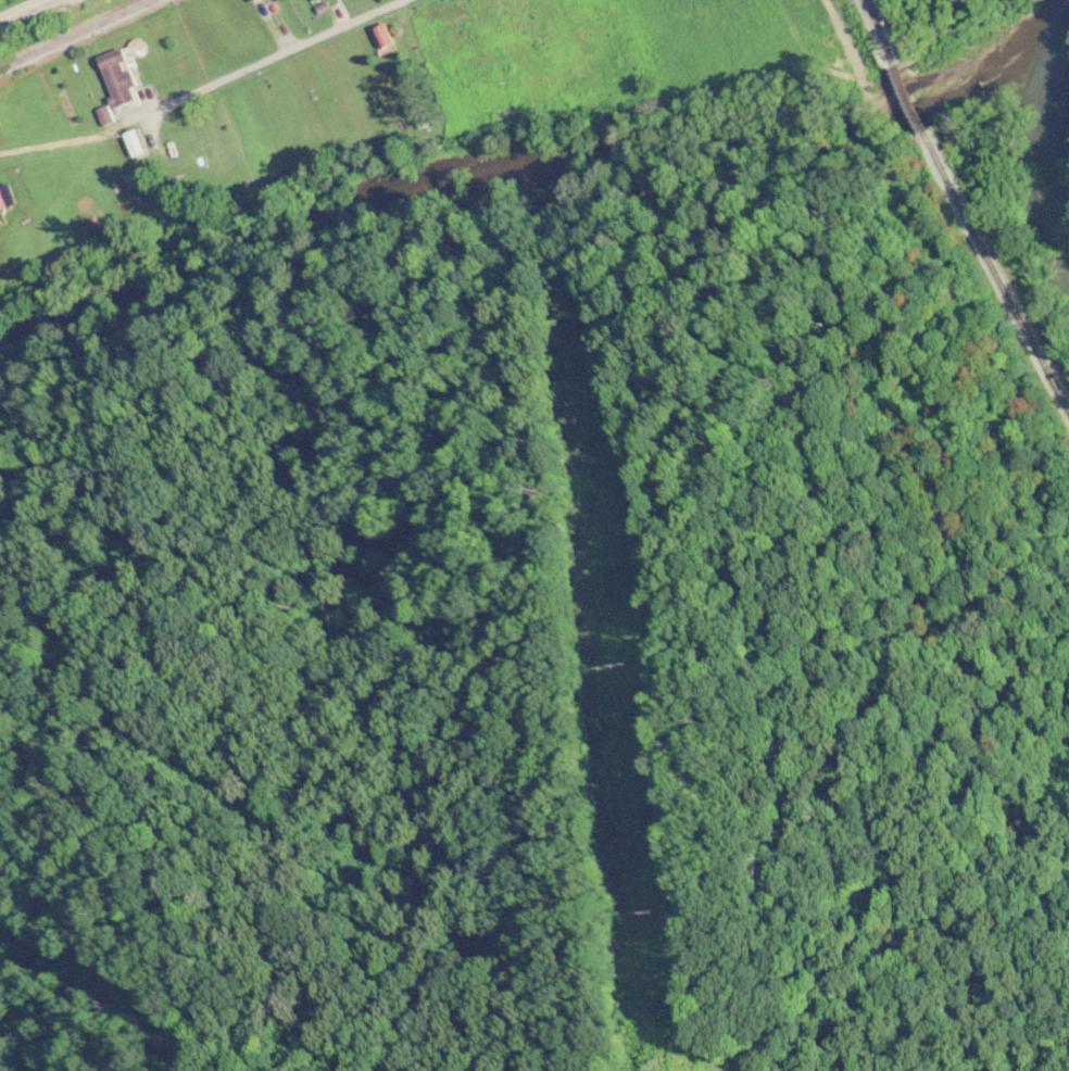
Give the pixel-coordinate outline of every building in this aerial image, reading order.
[(397,49),(388,25),(373,30),(383,54),(397,49)] [(100,56),(118,108),(138,101),(133,88),(140,86),(134,68),(131,70),(123,49),(100,56)] [(4,188),(0,189),(0,211),(9,209),(4,188)]
